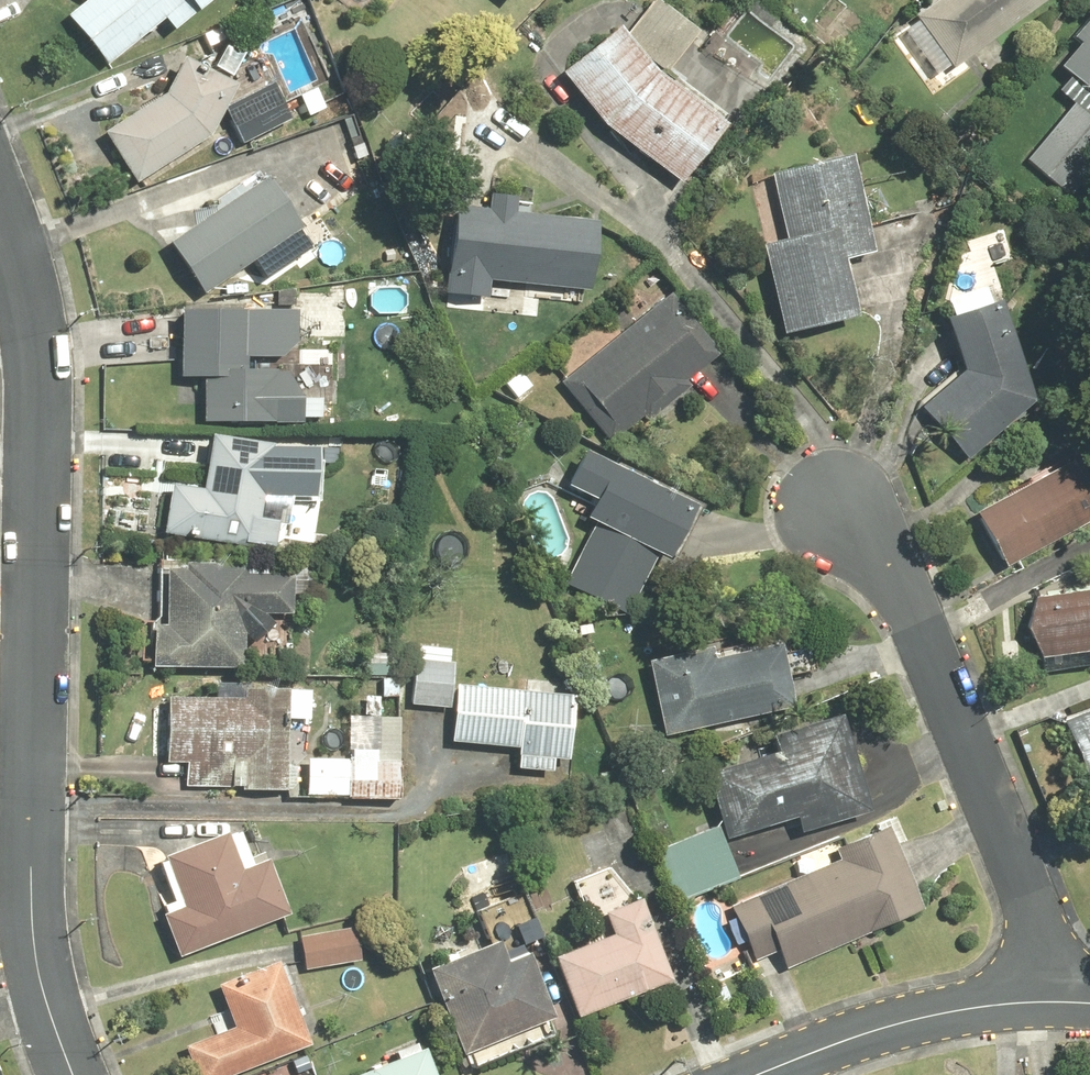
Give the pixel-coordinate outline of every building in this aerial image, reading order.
[(67,13),(106,62),(165,16),(176,29),(213,0),(84,0),(67,13)] [(604,122),(683,182),(728,122),(666,75),(700,29),(660,0),(653,0),(628,33),(620,23),(562,70),(604,122)] [(954,67),(1046,0),(938,0),(917,16),(954,67)] [(1089,90),(1089,16),(1074,35),(1080,41),(1060,65),(1089,90)] [(137,180),(211,135),(237,79),(184,54),(165,93),(106,129),(137,180)] [(277,80),(228,106),(250,146),(298,120),(277,80)] [(1064,188),(1089,159),(1089,115),(1078,105),(1030,158),(1064,188)] [(786,236),(762,241),(783,332),(858,315),(845,258),(874,251),(851,152),(771,171),(786,236)] [(272,174),(170,240),(204,292),(305,227),(272,174)] [(487,207),(456,203),(445,290),(490,296),(492,278),(545,285),(544,293),(562,295),(563,287),(591,291),(600,221),(516,210),(518,194),(489,191),(487,207)] [(722,353),(670,291),(558,383),(611,446),(722,353)] [(1000,297),(946,315),(964,368),(922,405),(968,456),(1033,398),(1000,297)] [(300,306),(181,305),(180,374),(205,374),(204,418),(305,419),(305,395),(289,370),(279,370),(279,366),(247,366),(247,354),(285,354),(299,341),(300,306)] [(212,431),(203,486),(172,481),(163,531),(255,547),(265,494),(319,495),(320,445),(272,445),(273,440),(212,431)] [(699,504),(587,447),(568,484),(597,499),(588,515),(596,519),(563,582),(627,614),(659,551),(672,557),(699,504)] [(1006,564),(1089,519),(1089,484),(1074,455),(976,508),(1006,564)] [(184,566),(167,565),(167,623),(155,623),(155,666),(246,667),(246,637),(256,637),(275,623),(275,612),(295,612),(295,572),(247,571),(247,561),(184,560),(184,566)] [(1089,648),(1089,588),(1036,594),(1029,626),(1046,654),(1089,648)] [(647,659),(663,733),(795,705),(781,640),(715,655),(713,645),(647,659)] [(576,692),(457,682),(453,741),(520,746),(518,768),(553,771),(554,757),(570,758),(576,692)] [(245,695),(168,694),(167,760),(187,760),(186,787),(288,788),(289,717),(310,717),(311,686),(245,685),(245,695)] [(1089,782),(1089,706),(1063,717),(1089,782)] [(705,770),(725,837),(796,815),(801,830),(871,809),(841,710),(771,731),(776,749),(705,770)] [(345,762),(301,759),(299,793),(399,800),(402,763),(371,761),(372,751),(346,749),(345,762)] [(838,858),(731,904),(755,961),(779,951),(787,969),(926,909),(888,821),(832,845),(838,858)] [(718,835),(714,823),(648,843),(667,902),(733,881),(718,835)] [(226,829),(164,853),(184,903),(163,912),(180,954),(292,910),(270,854),(241,866),(226,829)] [(612,932),(555,954),(579,1015),(674,979),(641,894),(603,908),(612,932)] [(355,925),(292,935),(297,970),(361,960),(355,925)] [(501,938),(429,966),(463,1053),(555,1018),(527,948),(507,956),(501,938)] [(185,1044),(197,1074),(229,1074),(311,1043),(278,959),(217,983),(234,1025),(185,1044)] [(427,1046),(354,1074),(439,1074),(427,1046)]
